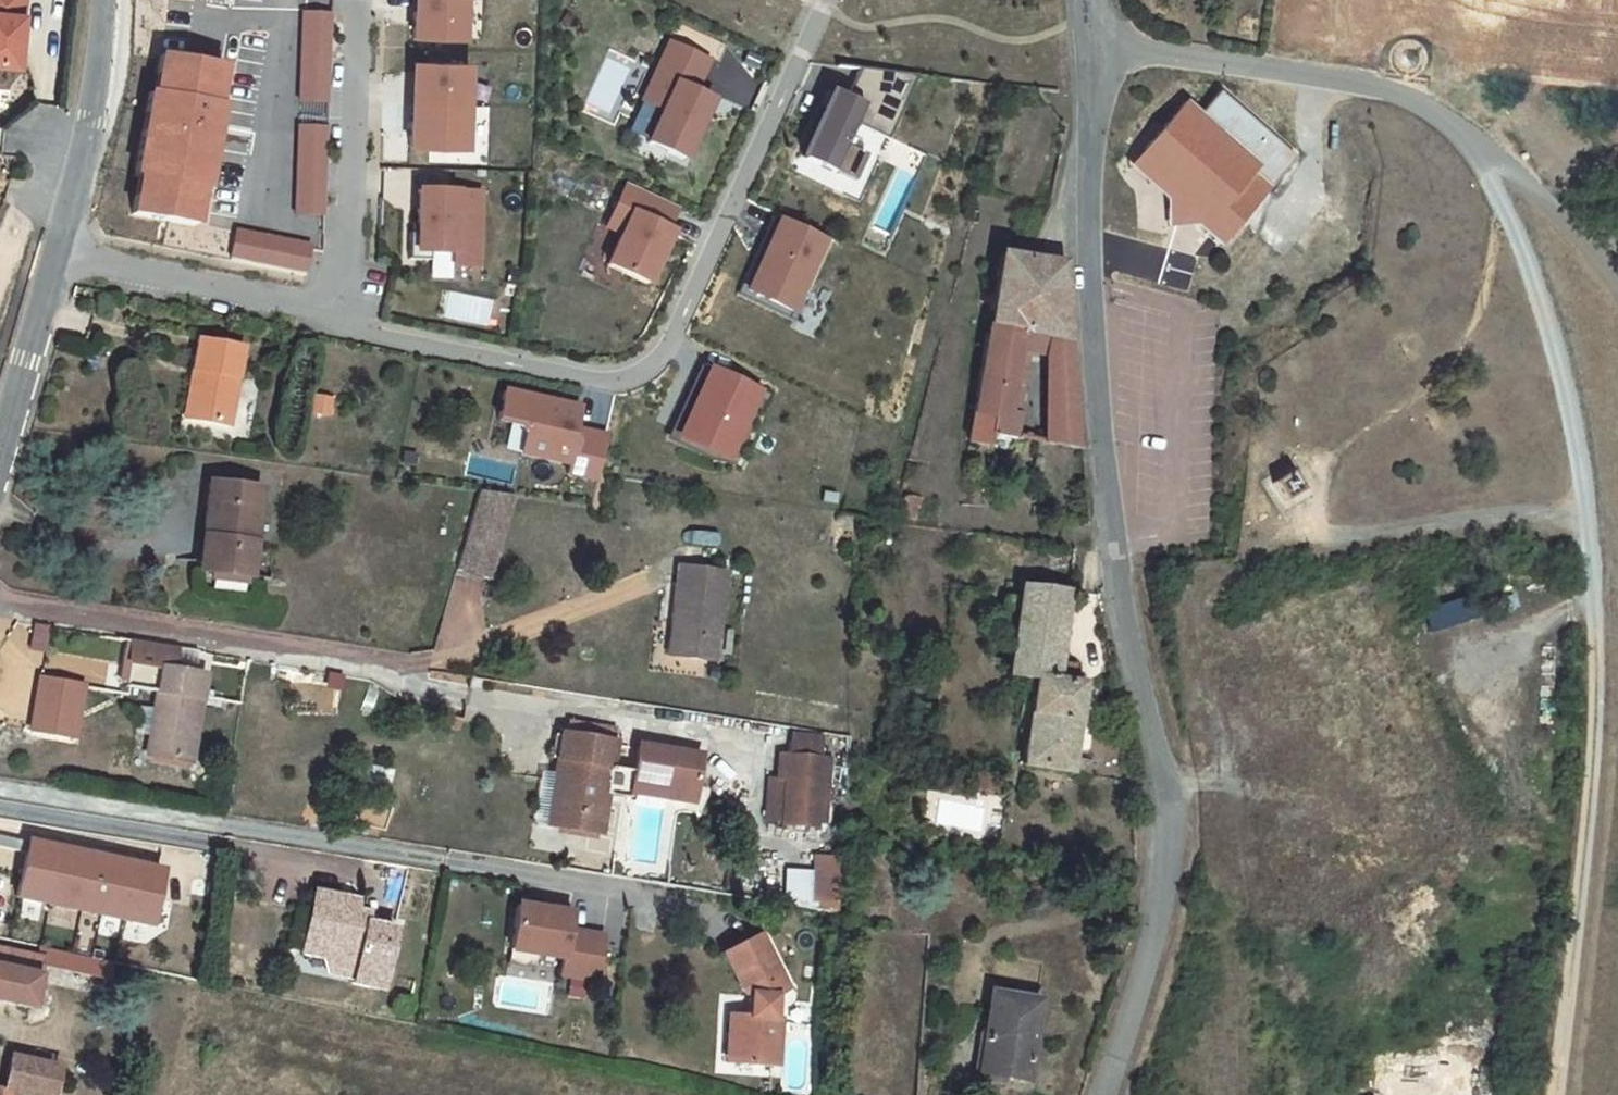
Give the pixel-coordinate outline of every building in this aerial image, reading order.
[(2,69),(20,70),(27,0),(0,0),(0,68),(2,69)] [(404,18),(401,18),(400,43),(450,45),(452,0),(404,0),(404,18)] [(333,101),(334,10),(299,10),(298,101),(333,101)] [(637,104),(654,112),(638,148),(678,166),(704,106),(688,99),(703,67),(662,48),(637,104)] [(1403,48),(1399,64),(1417,69),(1421,53),(1403,48)] [(131,214),(198,225),(223,65),(161,55),(155,93),(150,93),(131,214)] [(453,71),(402,69),(401,95),(404,95),(403,111),(400,111),(400,128),(397,128),(396,153),(453,155),(454,113),(451,113),(453,71)] [(9,113),(10,86),(0,85),(0,113),(9,113)] [(860,152),(842,145),(860,104),(827,89),(796,156),(830,171),(831,169),(850,177),(860,152)] [(1180,102),(1140,149),(1161,167),(1164,197),(1166,219),(1185,218),(1218,245),(1267,187),(1249,171),(1255,165),(1180,102)] [(295,121),(293,214),(328,215),(330,121),(295,121)] [(1140,149),(1125,168),(1164,197),(1161,167),(1140,149)] [(666,236),(662,234),(672,213),(621,189),(602,231),(614,237),(599,270),(642,289),(666,236)] [(464,274),(467,200),(405,198),(404,241),(396,240),(395,267),(417,267),(417,260),(439,261),(439,273),(464,274)] [(819,240),(776,221),(746,289),(789,308),(819,240)] [(308,276),(316,243),(235,224),(227,257),(308,276)] [(1037,438),(1078,446),(1053,264),(1038,263),(994,252),(964,444),(980,446),(983,430),(1016,436),(1027,370),(1038,372),(1039,362),(1050,363),(1037,438)] [(417,260),(417,267),(416,287),(438,288),(439,273),(439,261),(417,260)] [(192,369),(202,370),(195,407),(232,413),(244,348),(197,340),(192,369)] [(754,389),(705,368),(675,436),(723,457),(754,389)] [(192,369),(185,406),(195,407),(202,370),(192,369)] [(328,399),(312,395),(308,413),(325,416),(328,399)] [(569,435),(573,414),(499,399),(493,429),(515,433),(521,442),(517,462),(569,472),(567,481),(596,487),(601,442),(569,435)] [(195,407),(185,406),(182,417),(193,419),(195,407)] [(230,425),(232,413),(195,407),(193,419),(230,425)] [(197,540),(207,541),(201,577),(242,583),(255,493),(205,486),(197,540)] [(494,585),(515,502),(481,498),(461,577),(494,585)] [(207,541),(197,540),(192,576),(201,577),(207,541)] [(673,566),(665,629),(673,630),(670,656),(710,661),(721,572),(673,566)] [(1026,701),(1021,768),(1085,777),(1088,752),(1070,749),(1076,678),(1054,675),(1060,596),(1011,589),(1010,602),(996,600),(995,613),(1009,615),(1005,668),(1028,671),(1028,681),(1017,679),(1015,700),(1026,701)] [(1433,634),(1479,616),(1469,592),(1424,610),(1433,634)] [(36,622),(32,650),(47,652),(51,624),(36,622)] [(662,655),(670,656),(673,630),(665,629),(662,655)] [(148,757),(192,764),(207,678),(174,672),(178,651),(135,643),(128,688),(160,694),(148,757)] [(84,686),(40,679),(32,732),(76,739),(84,686)] [(897,716),(883,714),(881,728),(895,731),(897,716)] [(614,727),(568,719),(566,733),(612,741),(614,727)] [(552,731),(548,754),(555,755),(559,732),(552,731)] [(566,733),(559,732),(555,755),(550,779),(556,780),(548,823),(595,831),(603,792),(627,797),(627,793),(630,780),(656,785),(662,795),(661,800),(688,805),(697,758),(635,746),(634,754),(610,750),(612,741),(566,733)] [(781,754),(779,779),(766,778),(762,817),(776,819),(776,821),(812,825),(812,819),(820,820),(825,768),(817,767),(818,757),(814,757),(814,735),(788,733),(788,739),(784,739),(783,754),(781,754)] [(826,758),(818,757),(817,767),(825,768),(826,758)] [(994,775),(976,774),(974,790),(992,792),(994,775)] [(550,779),(543,822),(548,823),(556,780),(550,779)] [(630,780),(627,793),(661,800),(662,795),(656,785),(630,780)] [(551,834),(550,849),(583,850),(584,835),(551,834)] [(22,848),(15,883),(0,880),(0,921),(115,942),(118,925),(145,930),(156,874),(22,848)] [(836,859),(815,857),(811,904),(834,905),(836,859)] [(308,892),(297,951),(328,958),(325,971),(350,976),(349,983),(381,989),(392,929),(364,923),(365,914),(350,911),(351,901),(308,892)] [(567,913),(513,905),(506,949),(559,958),(556,973),(592,979),(599,937),(564,931),(567,913)] [(743,1016),(731,1015),(730,1065),(778,1067),(779,1016),(772,1016),(773,996),(785,989),(758,935),(719,954),(739,993),(744,994),(743,1016)] [(34,962),(102,977),(106,963),(38,948),(34,962)] [(18,1009),(29,955),(0,949),(0,1005),(18,1009)] [(1031,997),(984,991),(973,1074),(1020,1080),(1031,997)] [(731,1015),(722,1014),(720,1065),(730,1065),(731,1015)] [(6,1091),(23,1094),(50,1094),(55,1069),(6,1058),(0,1087),(0,1094),(5,1094),(6,1091)]
